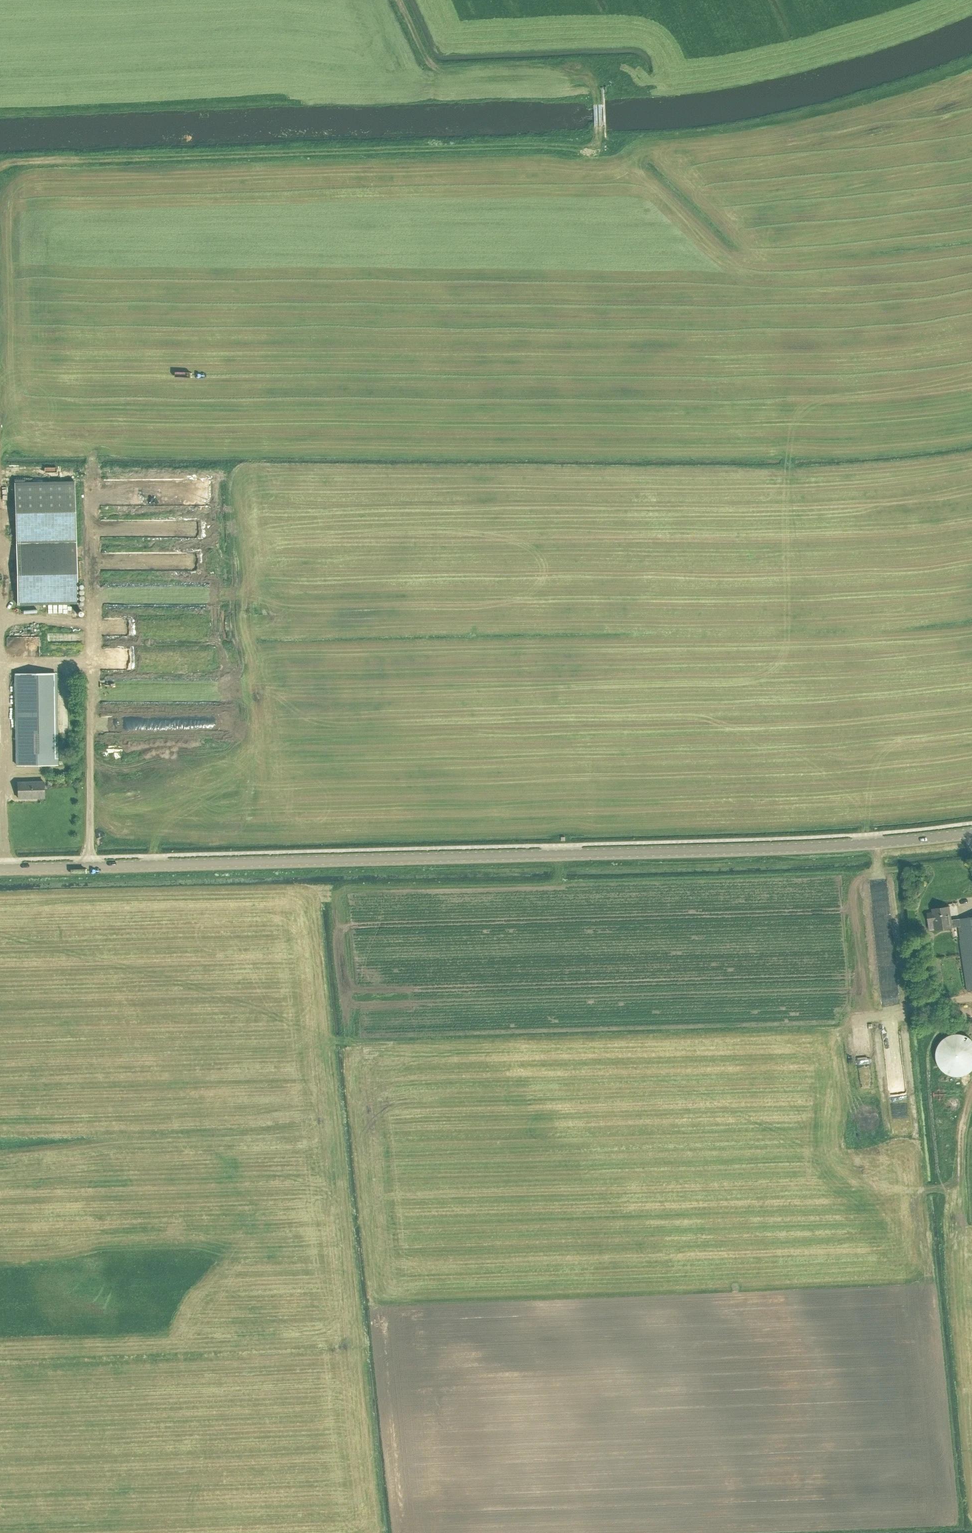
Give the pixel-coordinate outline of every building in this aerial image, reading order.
[(17,605),(77,603),(74,481),(14,483),(17,605)] [(55,674),(15,674),(17,765),(57,765),(55,674)] [(182,729),(181,718),(141,719),(141,730),(182,729)] [(18,781),(18,797),(44,797),(44,781),(18,781)] [(948,906),(931,908),(931,911),(926,912),(927,921),(932,920),(934,930),(959,927),(968,991),(971,990),(971,916),(950,919),(948,906)] [(870,977),(861,978),(862,995),(871,994),(870,977)] [(935,1055),(936,1059),(936,1062),(938,1066),(940,1069),(942,1071),(945,1073),(948,1075),(951,1076),(955,1077),(958,1077),(962,1076),(965,1075),(968,1073),(971,1071),(971,1070),(971,1041),(970,1039),(967,1037),(964,1035),(960,1034),(957,1034),(953,1034),(949,1035),(946,1037),(943,1039),(940,1042),(938,1045),(937,1048),(936,1052),(935,1055)] [(861,1109),(856,1093),(845,1096),(850,1113),(861,1109)]
